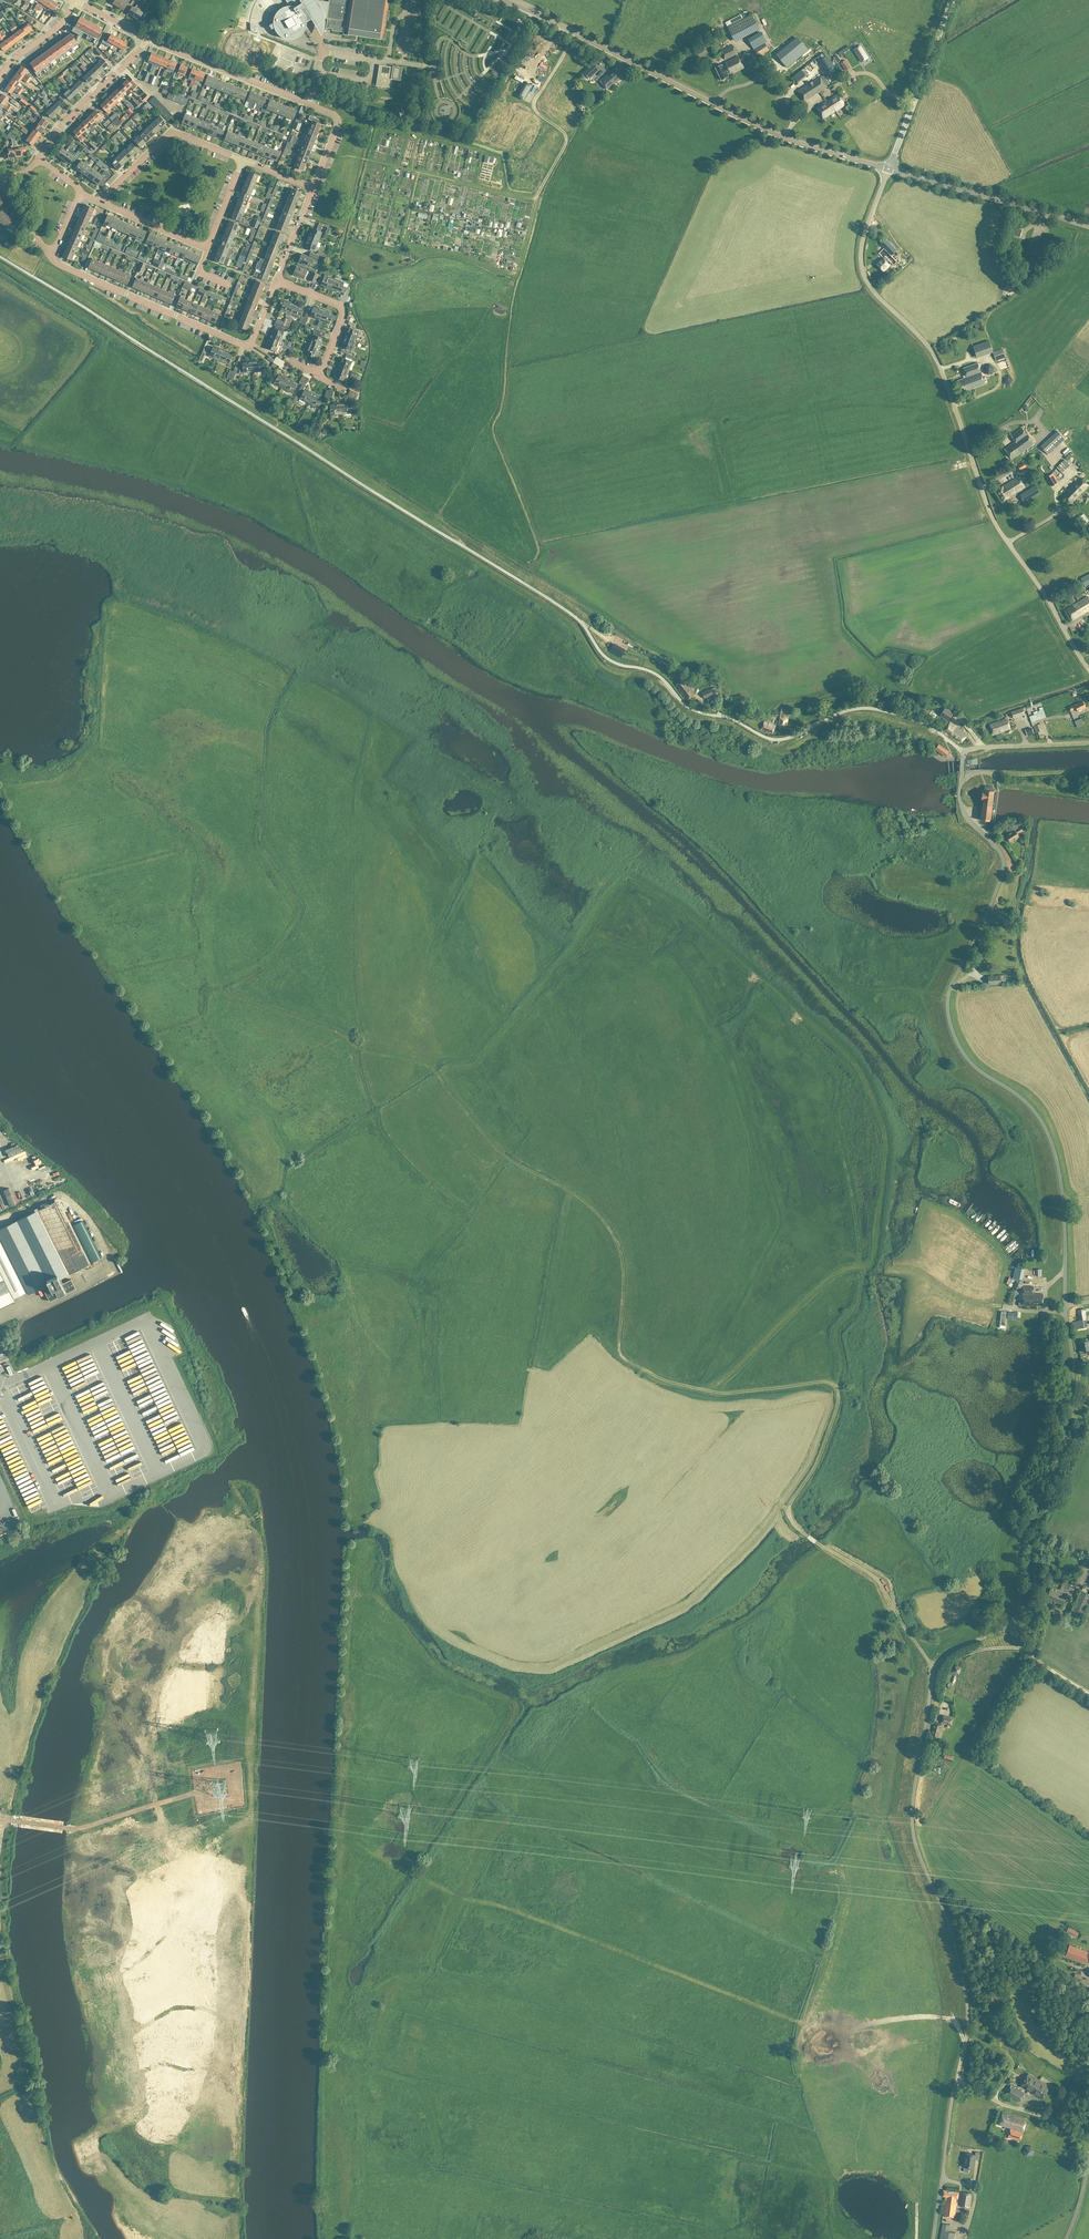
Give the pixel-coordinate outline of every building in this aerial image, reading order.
[(125,1),(126,0),(123,0),(118,7),(124,10),(128,4),(125,2),(125,1)] [(274,28),(275,31),(277,33),(279,35),(281,37),(283,38),(285,37),(286,39),(289,39),(292,39),(295,39),(297,38),(300,36),(302,34),(304,32),(305,29),(306,27),(304,24),(315,17),(324,18),(324,19),(325,19),(324,18),(327,19),(328,15),(325,15),(326,12),(327,12),(328,2),(318,1),(317,0),(285,0),(289,6),(286,7),(284,7),(282,8),(279,10),(277,12),(276,14),(275,16),(274,18),(275,20),(272,21),(273,23),(269,26),(271,30),(274,28)] [(328,2),(327,12),(326,12),(325,15),(328,15),(327,19),(326,28),(332,29),(332,31),(343,33),(343,35),(349,36),(349,35),(385,41),(387,29),(385,29),(386,21),(388,21),(389,11),(388,10),(389,2),(391,2),(391,0),(329,0),(328,2)] [(52,1),(48,7),(54,11),(58,4),(52,1)] [(150,1),(144,10),(147,12),(153,3),(150,1)] [(137,6),(135,8),(132,7),(128,13),(133,17),(138,10),(137,10),(139,7),(137,6)] [(138,10),(133,17),(139,20),(143,13),(138,10)] [(725,23),(727,27),(743,19),(740,15),(725,23)] [(743,19),(727,27),(733,41),(758,28),(751,15),(743,19)] [(102,33),(104,29),(82,17),(74,30),(83,35),(85,32),(89,35),(88,38),(90,39),(92,36),(96,39),(95,41),(98,43),(103,34),(102,33)] [(28,24),(26,25),(23,22),(19,25),(22,28),(26,34),(32,30),(28,24)] [(22,28),(16,32),(16,33),(21,39),(26,34),(22,28)] [(15,30),(12,32),(14,34),(11,37),(15,43),(21,39),(16,33),(16,32),(15,30)] [(764,43),(766,41),(761,32),(748,40),(753,49),(764,43)] [(3,39),(0,34),(0,41),(2,43),(0,45),(0,46),(4,51),(9,47),(5,41),(3,39)] [(64,39),(74,52),(75,51),(73,48),(78,44),(71,34),(64,39)] [(109,45),(110,43),(112,44),(116,37),(111,34),(106,43),(109,45)] [(15,43),(11,37),(5,41),(9,47),(15,43)] [(113,50),(116,52),(118,47),(121,40),(116,37),(112,44),(115,46),(113,50)] [(72,53),(74,52),(64,39),(57,43),(67,57),(68,56),(66,53),(70,50),(72,53)] [(777,56),(787,68),(808,50),(798,39),(777,56)] [(121,53),(127,44),(121,40),(118,47),(120,48),(118,52),(121,53)] [(66,58),(67,57),(57,43),(50,48),(60,62),(61,61),(59,58),(63,55),(66,58)] [(768,60),(764,53),(769,50),(764,43),(753,49),(758,57),(762,64),(768,60)] [(725,60),(737,54),(732,45),(722,50),(714,54),(716,58),(723,55),(725,60)] [(860,45),(854,49),(861,62),(868,57),(860,45)] [(847,46),(837,53),(839,56),(849,50),(847,46)] [(59,63),(60,62),(50,48),(44,53),(53,67),(55,66),(53,63),(57,60),(59,63)] [(52,68),(53,67),(44,53),(37,58),(47,72),(48,71),(46,68),(50,65),(52,68)] [(155,63),(158,56),(152,53),(149,60),(155,63)] [(161,65),(164,58),(158,56),(155,63),(161,65)] [(737,56),(715,67),(721,81),(728,77),(727,76),(744,68),(737,56)] [(45,73),(47,72),(37,58),(30,63),(34,68),(33,69),(39,77),(41,75),(39,73),(43,70),(45,73)] [(96,62),(103,69),(108,65),(102,58),(100,58),(96,62)] [(168,68),(171,61),(164,58),(161,65),(168,68)] [(744,62),(749,71),(757,67),(752,58),(744,62)] [(821,62),(826,72),(832,69),(827,59),(821,62)] [(171,61),(168,68),(174,70),(177,63),(171,61)] [(593,63),(584,73),(590,79),(594,75),(600,70),(593,63)] [(93,68),(99,74),(103,69),(98,64),(93,68)] [(177,79),(178,78),(180,74),(185,76),(188,68),(181,65),(179,69),(177,68),(173,78),(177,79)] [(25,74),(28,71),(21,66),(17,72),(30,81),(32,78),(25,74)] [(398,68),(388,67),(388,69),(379,68),(378,69),(376,86),(391,88),(392,80),(392,79),(396,79),(398,79),(399,69),(398,68)] [(99,74),(93,68),(88,73),(94,78),(99,74)] [(622,77),(615,68),(600,81),(607,90),(622,77)] [(193,85),(199,72),(192,69),(189,76),(188,79),(192,81),(190,84),(193,85)] [(146,82),(150,72),(146,70),(142,81),(146,82)] [(801,71),(793,77),(797,83),(805,76),(801,71)] [(13,78),(19,82),(22,79),(28,84),(30,81),(17,72),(13,78)] [(199,72),(193,85),(196,86),(196,85),(200,87),(201,84),(202,81),(205,74),(199,72)] [(94,78),(88,73),(84,77),(89,83),(94,78)] [(211,87),(215,78),(208,75),(204,85),(211,87)] [(820,77),(801,89),(807,98),(819,91),(820,92),(827,87),(826,85),(829,83),(824,75),(821,77),(820,77)] [(19,82),(13,78),(9,83),(21,93),(23,90),(19,87),(19,86),(18,85),(19,82)] [(69,89),(75,95),(80,90),(74,84),(72,82),(73,81),(70,78),(68,80),(71,83),(69,85),(71,87),(69,89)] [(215,78),(211,87),(218,90),(221,81),(215,78)] [(133,91),(138,86),(131,79),(129,82),(127,79),(122,84),(128,89),(130,87),(133,91)] [(74,84),(80,90),(85,86),(80,80),(77,83),(76,82),(74,84)] [(221,81),(218,90),(224,93),(228,83),(221,81)] [(533,86),(525,82),(516,96),(524,101),(533,86)] [(21,93),(9,83),(5,89),(11,94),(13,91),(15,93),(15,92),(20,95),(21,93)] [(234,86),(228,83),(224,93),(231,95),(234,86)] [(131,93),(128,89),(122,84),(118,88),(123,94),(125,92),(129,95),(131,93)] [(64,94),(62,95),(66,99),(68,97),(70,100),(75,95),(69,89),(68,89),(64,85),(62,87),(66,91),(64,93),(64,94)] [(237,98),(241,88),(234,86),(231,95),(237,98)] [(113,92),(119,98),(121,96),(123,99),(126,96),(124,94),(123,94),(118,88),(113,92)] [(241,88),(237,98),(244,100),(248,91),(241,88)] [(801,89),(797,92),(803,101),(807,98),(801,89)] [(119,98),(113,92),(109,97),(117,105),(119,103),(117,100),(119,98)] [(173,101),(175,94),(169,92),(166,98),(173,101)] [(252,108),(257,95),(251,92),(247,102),(249,102),(248,106),(252,108)] [(833,105),(836,111),(845,105),(838,94),(826,102),(829,107),(833,105)] [(9,104),(6,102),(8,99),(2,95),(0,98),(0,102),(7,107),(9,104)] [(55,102),(61,108),(66,103),(61,98),(58,101),(53,95),(50,98),(55,102)] [(259,110),(260,107),(264,97),(257,95),(252,108),(259,110)] [(117,105),(109,97),(105,101),(110,107),(112,108),(116,104),(117,105)] [(266,109),(270,100),(264,97),(260,107),(262,108),(261,111),(265,113),(266,109)] [(504,98),(501,103),(514,109),(516,103),(504,98)] [(139,105),(134,99),(131,102),(137,107),(139,105)] [(273,112),(277,102),(270,100),(266,109),(273,112)] [(46,107),(47,109),(48,109),(46,112),(45,112),(52,119),(55,116),(54,116),(54,115),(56,113),(48,105),(50,104),(49,103),(47,101),(44,103),(47,106),(46,107)] [(110,107),(105,101),(100,105),(108,114),(111,111),(108,109),(110,107)] [(56,113),(61,108),(55,102),(55,103),(53,105),(50,102),(49,103),(50,104),(48,105),(56,113)] [(279,114),(283,105),(277,102),(273,112),(279,114)] [(823,119),(836,111),(833,105),(829,107),(826,102),(816,108),(823,119)] [(135,108),(129,103),(126,106),(129,108),(132,111),(135,108)] [(286,117),(290,108),(283,105),(279,114),(286,117)] [(290,108),(286,117),(293,120),(296,110),(290,108)] [(95,110),(91,114),(96,120),(97,122),(101,119),(100,118),(103,115),(100,112),(98,113),(95,110)] [(91,114),(86,119),(92,124),(94,122),(96,125),(98,123),(97,122),(96,120),(91,114)] [(188,126),(192,117),(185,114),(182,123),(188,126)] [(159,116),(157,118),(154,121),(160,128),(166,123),(159,116)] [(199,116),(198,119),(194,128),(201,131),(205,122),(204,121),(202,121),(204,117),(199,116)] [(309,127),(319,131),(321,124),(317,123),(318,119),(310,116),(308,119),(312,121),(309,127)] [(42,119),(39,117),(38,118),(37,119),(34,117),(34,118),(33,119),(32,121),(35,123),(36,122),(45,128),(49,123),(42,118),(42,119)] [(192,117),(188,126),(194,128),(198,119),(192,117)] [(206,118),(205,122),(204,121),(205,122),(201,131),(208,134),(211,125),(209,124),(210,120),(206,118)] [(86,119),(82,123),(90,131),(91,133),(91,132),(93,130),(92,129),(94,127),(92,124),(86,119)] [(149,126),(155,133),(160,128),(154,121),(149,126)] [(34,129),(41,134),(45,128),(36,122),(38,123),(34,129)] [(82,123),(77,127),(82,133),(83,133),(85,136),(90,131),(82,123)] [(219,124),(218,127),(214,136),(221,139),(224,130),(226,126),(219,124)] [(211,125),(208,134),(214,136),(218,127),(211,125)] [(139,136),(146,143),(151,138),(144,131),(139,126),(137,128),(142,133),(139,136)] [(155,133),(149,126),(144,131),(151,138),(155,133)] [(77,127),(73,132),(75,134),(73,136),(78,141),(80,142),(83,138),(80,135),(82,133),(77,127)] [(307,134),(316,137),(319,131),(309,127),(307,134)] [(30,134),(37,140),(41,134),(34,129),(30,134)] [(231,143),(234,134),(228,131),(224,140),(231,143)] [(33,145),(37,140),(30,134),(26,140),(33,145)] [(241,136),(238,135),(234,134),(231,143),(237,145),(241,136)] [(304,141),(313,144),(316,137),(307,134),(304,140),(304,141)] [(146,143),(139,136),(134,141),(140,148),(146,143)] [(247,139),(241,136),(237,145),(244,148),(247,139)] [(247,139),(244,148),(250,151),(254,142),(247,139)] [(379,139),(373,159),(383,162),(389,142),(379,139)] [(313,144),(304,141),(304,140),(302,147),(311,151),(313,144)] [(410,161),(413,141),(406,140),(404,160),(410,161)] [(15,142),(12,142),(12,146),(11,146),(11,148),(7,148),(8,158),(16,157),(15,149),(14,147),(14,146),(16,146),(15,142)] [(257,153),(260,144),(254,142),(250,151),(257,153)] [(126,148),(133,155),(138,150),(131,143),(126,148)] [(63,159),(72,146),(69,144),(67,148),(65,150),(61,147),(56,154),(63,159)] [(260,144),(257,153),(263,156),(267,147),(260,144)] [(74,156),(70,154),(72,152),(74,148),(72,146),(63,159),(69,163),(74,156)] [(21,147),(14,147),(15,149),(16,157),(22,156),(22,152),(25,152),(25,147),(21,147)] [(267,147),(263,156),(270,159),(273,150),(267,147)] [(299,154),(308,157),(311,151),(302,147),(299,154)] [(121,153),(128,160),(133,155),(126,148),(121,153)] [(273,150),(270,159),(276,161),(280,152),(273,150)] [(116,158),(123,165),(128,160),(121,153),(116,158)] [(308,157),(299,154),(296,160),(306,164),(308,157)] [(109,161),(106,163),(109,165),(113,169),(115,167),(119,171),(122,168),(121,167),(123,165),(116,158),(113,155),(111,157),(114,160),(111,162),(109,161)] [(86,165),(88,162),(85,160),(84,162),(81,160),(75,168),(81,172),(86,165)] [(306,164),(296,160),(294,167),(303,170),(306,164)] [(87,176),(92,169),(92,168),(87,164),(88,162),(86,165),(81,172),(87,176)] [(92,169),(87,176),(93,180),(98,172),(92,168),(92,169)] [(262,174),(254,171),(253,173),(250,172),(247,179),(256,182),(259,176),(260,176),(262,174)] [(98,172),(93,180),(99,184),(104,177),(98,172)] [(257,187),(254,186),(256,182),(247,179),(244,185),(253,189),(255,190),(257,187)] [(399,179),(393,218),(402,219),(404,211),(402,211),(408,181),(399,179)] [(242,192),(251,195),(253,189),(244,185),(242,192)] [(289,195),(299,199),(301,192),(292,189),(289,195)] [(251,195),(242,192),(239,198),(248,202),(251,195)] [(299,199),(289,195),(287,202),(296,206),(299,199)] [(245,208),(248,202),(239,198),(236,205),(245,208)] [(287,202),(284,208),(293,212),(296,206),(287,202)] [(85,205),(82,211),(91,215),(94,209),(85,205)] [(245,208),(236,205),(234,211),(243,215),(245,208)] [(281,215),(291,219),(293,212),(284,208),(281,215)] [(82,211),(79,218),(88,222),(91,215),(82,211)] [(243,223),(244,220),(241,219),(243,215),(234,211),(231,218),(240,221),(240,222),(243,223)] [(375,212),(371,239),(382,240),(382,236),(381,236),(382,226),(384,226),(385,221),(380,220),(381,213),(375,212)] [(7,227),(13,219),(7,215),(2,223),(7,227)] [(110,227),(114,218),(108,215),(104,224),(103,223),(101,226),(105,228),(106,225),(110,227)] [(291,219),(281,215),(279,222),(288,225),(291,219)] [(79,218),(76,224),(86,228),(88,222),(79,218)] [(114,218),(110,227),(117,230),(121,221),(114,218)] [(13,219),(7,227),(14,231),(19,223),(13,219)] [(123,233),(127,224),(121,221),(117,230),(123,233)] [(227,227),(236,231),(239,225),(230,221),(227,227)] [(288,225),(279,222),(276,228),(286,232),(288,225)] [(74,231),(83,235),(86,228),(76,224),(74,231)] [(129,235),(133,226),(127,224),(123,233),(129,235)] [(136,238),(140,229),(133,226),(129,235),(136,238)] [(224,234),(234,238),(236,231),(227,227),(224,234)] [(1020,237),(1022,231),(1012,228),(1010,235),(1020,237)] [(142,241),(146,232),(140,229),(136,238),(135,241),(138,242),(139,240),(142,241)] [(307,238),(317,242),(321,232),(312,229),(311,232),(309,232),(307,238)] [(80,241),(83,235),(74,231),(71,237),(80,241)] [(284,235),(275,231),(272,238),(282,242),(284,235)] [(152,245),(156,236),(149,233),(145,242),(152,245)] [(222,241),(231,244),(234,238),(224,234),(222,241)] [(156,236),(152,245),(151,249),(154,250),(155,247),(158,248),(162,239),(156,236)] [(80,241),(71,237),(68,244),(77,247),(80,241)] [(270,244),(279,248),(282,242),(272,238),(270,244)] [(317,242),(307,238),(305,243),(306,244),(305,248),(315,252),(316,247),(315,247),(317,242)] [(165,251),(169,242),(162,239),(158,248),(165,251)] [(886,240),(881,245),(885,249),(890,244),(886,240)] [(219,247),(228,251),(232,252),(233,250),(229,248),(231,244),(222,241),(219,247)] [(1039,243),(1031,241),(1029,249),(1028,249),(1027,253),(1036,256),(1037,252),(1039,243)] [(171,254),(175,245),(169,242),(165,251),(171,254)] [(77,247),(68,244),(65,250),(74,254),(77,247)] [(267,251),(277,255),(279,248),(270,244),(267,251)] [(890,244),(885,249),(890,255),(895,250),(890,244)] [(175,245),(171,254),(177,256),(178,257),(182,248),(175,245)] [(228,251),(219,247),(217,253),(226,257),(228,251)] [(184,259),(188,251),(182,248),(178,257),(177,256),(176,259),(179,260),(180,258),(184,259)] [(883,258),(877,265),(883,272),(890,265),(889,265),(890,263),(893,266),(897,261),(893,256),(892,257),(884,248),(878,253),(883,258)] [(71,261),(74,254),(65,250),(62,257),(71,261)] [(188,251),(184,259),(190,262),(194,253),(188,251)] [(277,255),(267,251),(265,258),(274,261),(277,255)] [(194,253),(190,262),(197,265),(201,256),(194,253)] [(226,257),(217,253),(214,260),(223,264),(226,257)] [(317,260),(322,262),(323,259),(318,257),(318,256),(310,253),(308,257),(301,254),(298,262),(309,267),(312,259),(317,260)] [(260,258),(259,262),(258,263),(271,268),(274,261),(265,258),(264,260),(260,258)] [(95,271),(99,262),(92,259),(91,261),(88,268),(95,271)] [(101,273),(105,264),(99,262),(95,271),(101,273)] [(141,262),(137,271),(142,273),(144,267),(148,269),(149,266),(141,262)] [(258,262),(255,269),(256,269),(269,274),(271,268),(258,263),(259,262),(258,262)] [(105,264),(101,273),(107,276),(111,267),(105,264)] [(293,275),(303,279),(307,271),(296,266),(293,275)] [(111,267),(107,276),(114,279),(118,270),(111,267)] [(253,276),(257,277),(266,281),(269,274),(256,269),(253,276)] [(118,270),(114,279),(120,282),(124,273),(118,270)] [(318,275),(318,274),(313,272),(309,280),(312,281),(315,282),(317,275),(318,275)] [(124,273),(120,282),(127,285),(131,276),(124,273)] [(139,290),(143,281),(144,277),(141,276),(140,279),(136,278),(132,287),(139,290)] [(330,290),(334,279),(324,276),(321,285),(325,286),(324,287),(330,290)] [(143,281),(139,290),(145,293),(149,283),(150,280),(148,279),(146,282),(143,281)] [(334,279),(330,290),(336,292),(336,291),(340,292),(343,283),(334,279)] [(190,291),(192,288),(193,285),(185,281),(182,287),(190,291)] [(253,287),(262,291),(265,285),(255,281),(253,287)] [(152,295),(156,286),(149,283),(145,293),(152,295)] [(156,286),(152,295),(158,298),(162,289),(156,286)] [(262,291),(253,287),(250,294),(259,298),(262,291)] [(165,301),(169,292),(162,289),(158,298),(165,301)] [(169,292),(165,301),(171,304),(175,295),(169,292)] [(259,298),(250,294),(248,301),(257,304),(259,298)] [(183,309),(187,300),(180,297),(176,306),(183,309)] [(193,303),(187,300),(183,309),(189,312),(193,303)] [(245,307),(254,311),(257,304),(248,301),(245,307)] [(293,304),(288,302),(287,303),(283,302),(280,311),(286,313),(285,316),(286,316),(285,318),(287,319),(293,304)] [(193,303),(189,312),(195,315),(199,305),(193,303)] [(293,304),(287,319),(288,320),(288,319),(291,320),(291,318),(292,319),(293,316),(299,318),(303,309),(299,307),(299,306),(293,304)] [(195,315),(202,317),(206,308),(199,305),(195,315)] [(242,313),(252,317),(254,311),(245,307),(242,313)] [(313,307),(310,316),(319,320),(323,310),(323,309),(317,307),(317,309),(313,307)] [(208,320),(212,311),(206,308),(202,317),(208,320)] [(323,309),(323,310),(319,320),(329,324),(332,315),(328,313),(329,312),(323,309)] [(212,311),(208,320),(215,323),(219,314),(212,311)] [(252,317),(242,313),(240,320),(249,324),(252,317)] [(249,324),(240,320),(237,326),(247,330),(249,324)] [(354,341),(358,332),(355,330),(356,328),(355,327),(356,324),(349,321),(347,324),(350,326),(349,328),(348,332),(346,331),(344,337),(354,341)] [(286,329),(287,327),(285,326),(282,325),(275,323),(274,325),(276,326),(275,329),(274,329),(273,332),(272,332),(269,338),(279,342),(283,332),(285,329),(286,329)] [(324,337),(325,334),(315,330),(314,329),(312,332),(313,333),(313,335),(309,344),(319,348),(322,343),(320,342),(322,338),(321,338),(322,336),(324,337)] [(357,342),(354,341),(344,337),(342,343),(343,344),(342,347),(351,351),(353,345),(356,346),(357,342)] [(278,345),(282,347),(283,343),(279,342),(269,338),(267,343),(268,344),(267,348),(275,351),(278,345)] [(976,359),(993,355),(989,342),(973,346),(976,359)] [(319,348),(309,344),(305,354),(314,357),(316,353),(317,354),(319,348)] [(214,361),(217,363),(219,360),(218,360),(223,350),(217,347),(216,349),(213,347),(209,356),(215,358),(214,361)] [(1003,349),(996,351),(994,352),(992,352),(996,361),(1006,358),(1003,349)] [(228,364),(232,355),(228,354),(228,352),(223,350),(218,360),(219,360),(228,364)] [(337,367),(348,371),(351,361),(343,358),(341,362),(340,361),(337,367)] [(252,361),(253,372),(263,371),(263,361),(259,362),(258,360),(252,361)] [(253,372),(252,361),(246,361),(246,363),(242,363),(242,364),(243,373),(253,372)] [(998,363),(1000,371),(1007,369),(1006,362),(998,363)] [(968,377),(980,373),(977,363),(963,368),(966,378),(957,381),(961,393),(972,389),(968,377)] [(986,376),(992,375),(989,365),(983,367),(986,376)] [(348,371),(337,367),(335,373),(337,374),(335,377),(344,381),(348,371)] [(968,377),(972,389),(984,384),(980,373),(968,377)] [(282,388),(288,379),(288,378),(283,376),(282,377),(278,375),(274,383),(282,388)] [(306,377),(302,384),(298,391),(302,393),(299,398),(308,403),(313,394),(308,391),(308,392),(303,390),(309,379),(306,377)] [(288,379),(282,388),(292,393),(296,385),(293,383),(293,382),(288,378),(288,379)] [(1005,378),(1003,384),(1009,386),(1011,380),(1005,378)] [(313,394),(308,403),(317,409),(322,400),(319,398),(319,397),(313,394)] [(340,414),(339,403),(333,404),(334,405),(329,405),(330,415),(340,414)] [(339,403),(340,414),(351,413),(350,404),(346,404),(346,403),(339,403)] [(1017,442),(1024,451),(1034,443),(1027,433),(1026,434),(1022,428),(1011,436),(1015,442),(1017,442)] [(1065,442),(1062,439),(1063,439),(1056,432),(1040,447),(1047,453),(1050,456),(1065,442)] [(1012,460),(1024,451),(1017,442),(1015,442),(1013,444),(1013,443),(1004,449),(1012,460)] [(1065,459),(1071,453),(1069,451),(1063,457),(1065,459)] [(1070,465),(1064,460),(1056,467),(1062,473),(1070,465)] [(1023,463),(1017,466),(1020,471),(1026,467),(1023,463)] [(1012,473),(1000,480),(1002,484),(1014,477),(1012,473)] [(1055,479),(1056,478),(1053,473),(1046,478),(1051,487),(1058,483),(1055,479)] [(996,490),(1003,501),(1009,498),(1008,497),(1024,487),(1018,477),(1002,487),(1002,486),(996,490)] [(1088,486),(1080,478),(1063,496),(1071,503),(1088,486)] [(1027,500),(1039,493),(1040,493),(1035,486),(1023,494),(1027,500)] [(1080,579),(1085,587),(1088,584),(1088,574),(1080,579)] [(1084,613),(1088,610),(1088,600),(1087,597),(1078,602),(1084,613)] [(1084,613),(1078,602),(1066,610),(1072,620),(1084,613)] [(695,694),(683,679),(675,686),(686,701),(695,694)] [(715,699),(710,689),(701,693),(704,699),(706,698),(708,702),(715,699)] [(1076,708),(1077,712),(1085,708),(1082,701),(1077,704),(1077,703),(1069,707),(1071,711),(1076,708)] [(1043,710),(1042,707),(1039,708),(1040,711),(1037,712),(1037,711),(1033,713),(1033,712),(1028,714),(1029,717),(1031,723),(1035,721),(1046,717),(1043,710)] [(945,708),(940,716),(948,722),(953,714),(945,708)] [(787,720),(789,711),(781,709),(778,725),(785,727),(786,720),(787,720)] [(930,712),(924,709),(922,713),(928,716),(928,717),(934,720),(937,715),(930,711),(930,712)] [(1011,712),(1013,719),(1024,715),(1022,709),(1011,712)] [(989,725),(993,735),(1010,729),(1006,719),(989,725)] [(1080,719),(1074,722),(1077,728),(1083,725),(1080,719)] [(1037,725),(1035,721),(1031,723),(1032,727),(1033,727),(1035,733),(1043,731),(1040,723),(1037,725)] [(772,735),(775,726),(764,722),(761,731),(772,735)] [(950,723),(944,730),(961,743),(967,735),(950,723)] [(948,752),(938,745),(935,750),(945,757),(948,752)] [(981,808),(980,820),(990,821),(994,791),(993,791),(994,787),(992,787),(984,786),(984,790),(983,792),(983,791),(982,798),(981,800),(982,800),(981,808)] [(1015,830),(1014,830),(1006,836),(1010,842),(1019,836),(1017,834),(1023,831),(1020,827),(1015,830)] [(985,947),(983,946),(985,942),(981,940),(977,948),(978,949),(976,952),(977,952),(975,955),(980,958),(981,954),(985,947)] [(978,970),(988,970),(988,961),(980,962),(979,965),(978,965),(978,967),(978,970)] [(1000,976),(987,977),(988,985),(1000,984),(1000,976)] [(89,1264),(57,1201),(0,1229),(0,1308),(14,1302),(12,1299),(27,1292),(28,1294),(43,1287),(50,1301),(75,1288),(71,1279),(63,1284),(60,1279),(89,1264)] [(83,1221),(72,1226),(91,1263),(101,1258),(83,1221)] [(1023,1284),(1020,1280),(1015,1280),(1012,1285),(1015,1289),(1021,1289),(1023,1284)] [(1037,1299),(1037,1306),(1043,1305),(1042,1294),(1033,1294),(1033,1288),(1023,1288),(1023,1295),(1028,1295),(1027,1298),(1031,1298),(1031,1299),(1037,1299)] [(1023,1306),(1037,1306),(1037,1299),(1031,1299),(1031,1298),(1027,1298),(1028,1295),(1023,1295),(1023,1306)] [(1079,1321),(1074,1322),(1075,1330),(1087,1328),(1084,1309),(1077,1310),(1079,1321)] [(1088,1341),(1080,1342),(1082,1351),(1086,1350),(1087,1353),(1088,1353),(1088,1340),(1088,1341)] [(67,1465),(45,1470),(48,1483),(70,1478),(67,1465)] [(0,1494),(0,1529),(12,1524),(0,1494)] [(1067,1592),(1070,1585),(1063,1582),(1060,1590),(1067,1592)] [(1081,1591),(1080,1590),(1069,1616),(1067,1619),(1079,1624),(1080,1621),(1088,1601),(1088,1594),(1087,1593),(1088,1588),(1083,1586),(1081,1591)] [(1066,1596),(1050,1590),(1046,1599),(1062,1605),(1066,1596)] [(959,1675),(961,1668),(954,1666),(952,1672),(959,1675)] [(940,1723),(951,1726),(953,1718),(943,1715),(940,1723)] [(942,1725),(933,1723),(930,1736),(939,1738),(942,1725)] [(1068,1927),(1066,1931),(1077,1937),(1079,1933),(1068,1927)] [(1065,1956),(1087,1964),(1088,1958),(1088,1954),(1069,1946),(1065,1956)] [(1031,2093),(1035,2087),(1039,2080),(1028,2074),(1020,2086),(1031,2093)] [(1039,2080),(1035,2087),(1045,2093),(1049,2087),(1039,2080)] [(1012,2098),(1017,2089),(1011,2085),(1005,2094),(1012,2098)] [(1035,2087),(1031,2093),(1041,2099),(1045,2093),(1035,2087)] [(1017,2089),(1012,2098),(1015,2100),(1021,2091),(1017,2089)] [(1019,2102),(1024,2094),(1021,2091),(1015,2100),(1019,2102)] [(1020,2141),(1026,2119),(1002,2112),(999,2125),(1010,2128),(1008,2137),(1020,2141)] [(1028,2123),(1035,2129),(1040,2123),(1032,2117),(1028,2123)] [(964,2167),(964,2172),(968,2172),(969,2168),(974,2168),(975,2159),(979,2160),(980,2152),(976,2152),(975,2152),(975,2155),(966,2153),(964,2167)] [(943,2190),(942,2196),(945,2197),(942,2216),(955,2217),(959,2192),(943,2190)] [(970,2207),(972,2194),(961,2192),(959,2206),(970,2207)] [(955,2232),(948,2231),(949,2224),(943,2223),(940,2238),(953,2238),(955,2232)]
